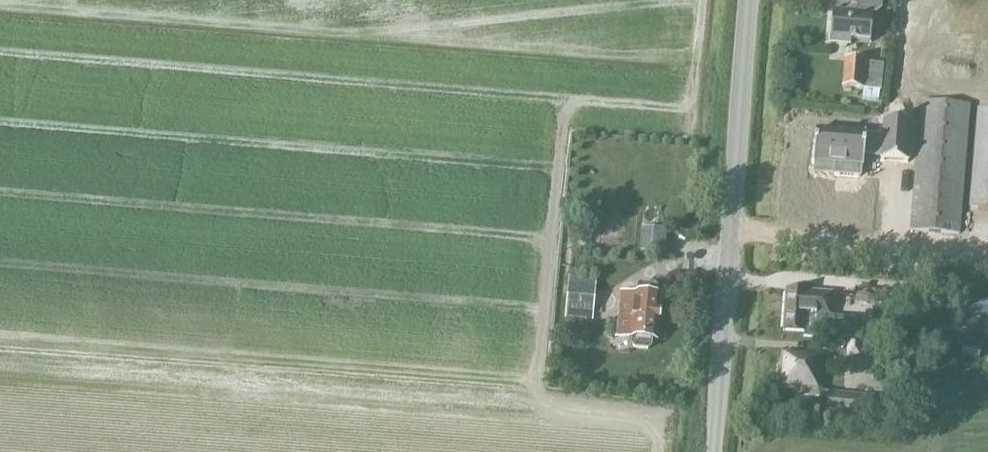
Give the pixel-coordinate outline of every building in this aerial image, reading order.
[(832,39),(870,42),(873,15),(873,8),(882,9),(883,0),(857,0),(856,7),(860,7),(860,14),(834,12),(832,39)] [(844,92),(882,96),(885,70),(847,66),(844,92)] [(922,101),(911,230),(959,235),(970,105),(922,101)] [(970,211),(987,212),(987,115),(977,114),(970,211)] [(812,129),(810,161),(834,163),(834,174),(857,176),(858,165),(860,166),(862,134),(812,129)] [(596,210),(582,222),(588,229),(602,216),(596,210)] [(569,279),(566,311),(594,314),(597,281),(569,279)] [(611,323),(610,334),(620,335),(634,336),(633,345),(636,348),(649,349),(651,347),(652,338),(658,339),(662,299),(656,299),(657,289),(655,287),(641,285),(639,288),(638,297),(636,297),(623,295),(622,307),(621,324),(611,323)] [(835,337),(836,317),(836,315),(832,315),(833,293),(788,290),(785,330),(806,331),(805,335),(835,337)] [(961,314),(987,316),(987,301),(962,299),(961,314)] [(836,317),(835,337),(855,338),(857,318),(836,317)] [(847,339),(846,356),(861,357),(862,340),(847,339)] [(783,352),(780,388),(795,389),(795,393),(821,395),(823,367),(820,367),(821,354),(783,352)] [(572,380),(579,381),(584,376),(582,368),(574,367),(569,373),(572,380)] [(876,395),(830,392),(828,415),(858,417),(858,425),(874,426),(876,395)]
